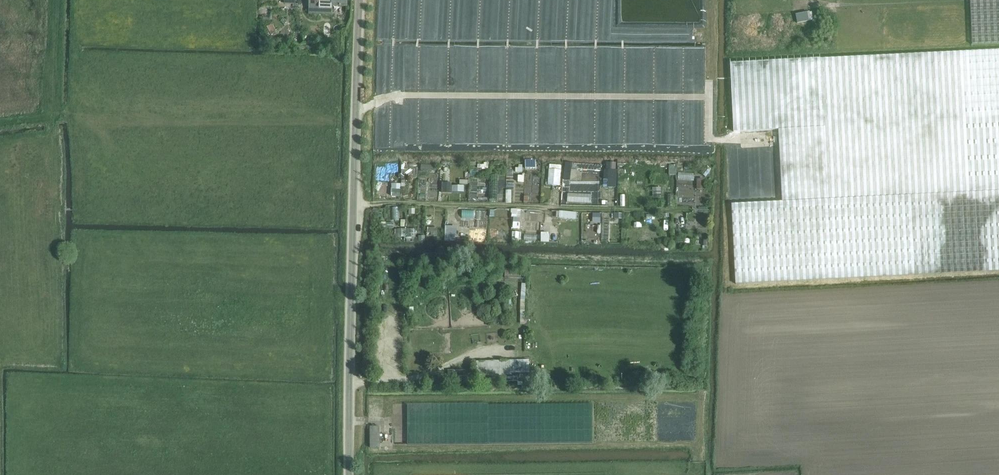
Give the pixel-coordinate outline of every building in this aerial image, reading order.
[(322,14),(332,14),(332,6),(348,7),(348,0),(309,0),(309,14),(322,14)] [(972,43),(998,42),(998,0),(970,0),(972,43)] [(798,23),(814,20),(812,11),(796,14),(798,23)] [(731,62),(734,132),(778,131),(781,200),(734,201),(737,283),(998,270),(998,50),(731,62)] [(560,179),(561,165),(550,164),(549,184),(554,184),(554,179),(560,179)] [(607,180),(618,181),(619,170),(608,170),(607,180)] [(456,227),(446,227),(446,238),(457,237),(456,227)] [(531,361),(477,362),(477,377),(513,376),(513,374),(531,373),(531,361)] [(370,449),(380,449),(380,426),(370,427),(370,449)]
